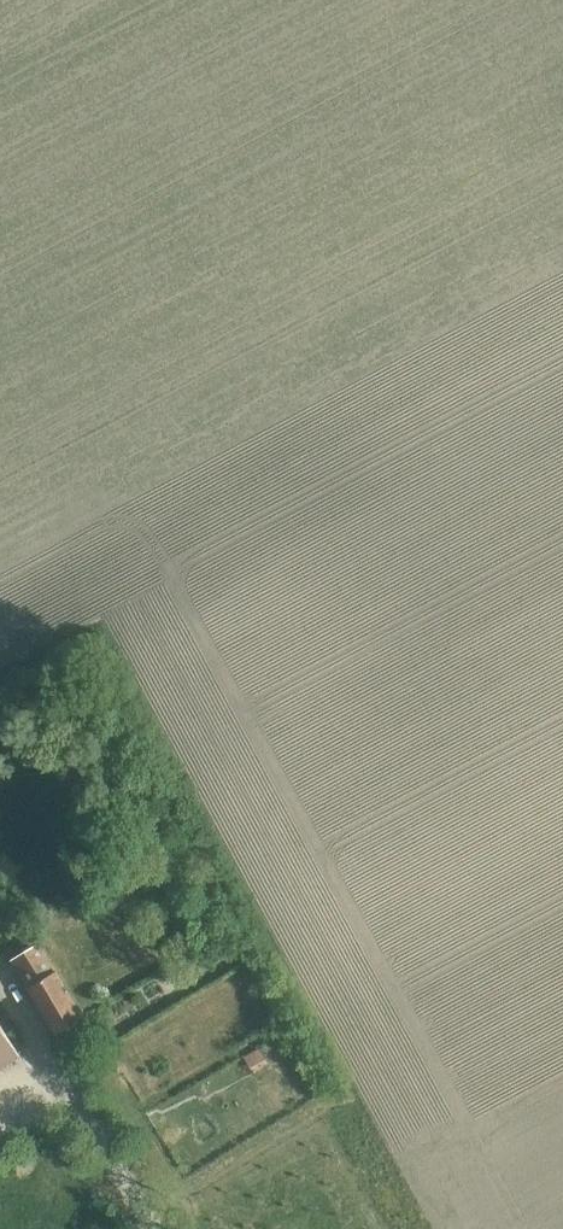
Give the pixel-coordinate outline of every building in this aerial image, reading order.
[(58,974),(66,969),(59,957),(51,963),(38,943),(10,960),(54,1032),(83,1014),(58,974)] [(19,1054),(0,1024),(0,1066),(19,1054)]
